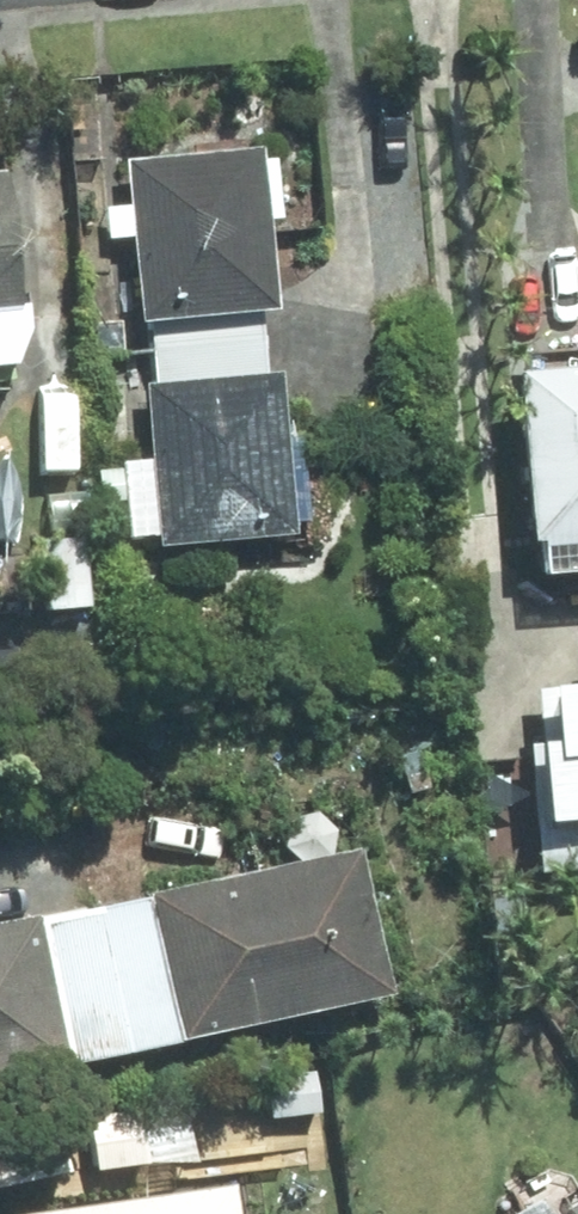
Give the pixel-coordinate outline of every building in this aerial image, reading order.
[(261,345),(259,313),(273,313),(260,150),(122,162),(135,323),(149,324),(151,354),(261,345)] [(14,305),(2,171),(0,171),(0,306),(14,305)] [(263,375),(261,345),(151,354),(154,384),(139,385),(152,548),(290,536),(278,374),(263,375)] [(525,541),(532,539),(536,573),(577,569),(577,362),(510,369),(525,541)] [(41,610),(88,605),(82,549),(36,554),(41,610)] [(534,686),(539,743),(526,742),(536,872),(577,868),(577,683),(534,686)] [(122,1050),(176,1038),(390,993),(359,847),(145,893),(146,898),(93,910),(122,1050)] [(93,910),(63,916),(39,919),(37,912),(0,919),(0,1073),(65,1061),(122,1050),(93,910)] [(168,1091),(125,1101),(132,1128),(175,1118),(168,1091)] [(8,1213),(229,1213),(225,1182),(8,1213)] [(539,1197),(508,1213),(548,1213),(539,1197)]
